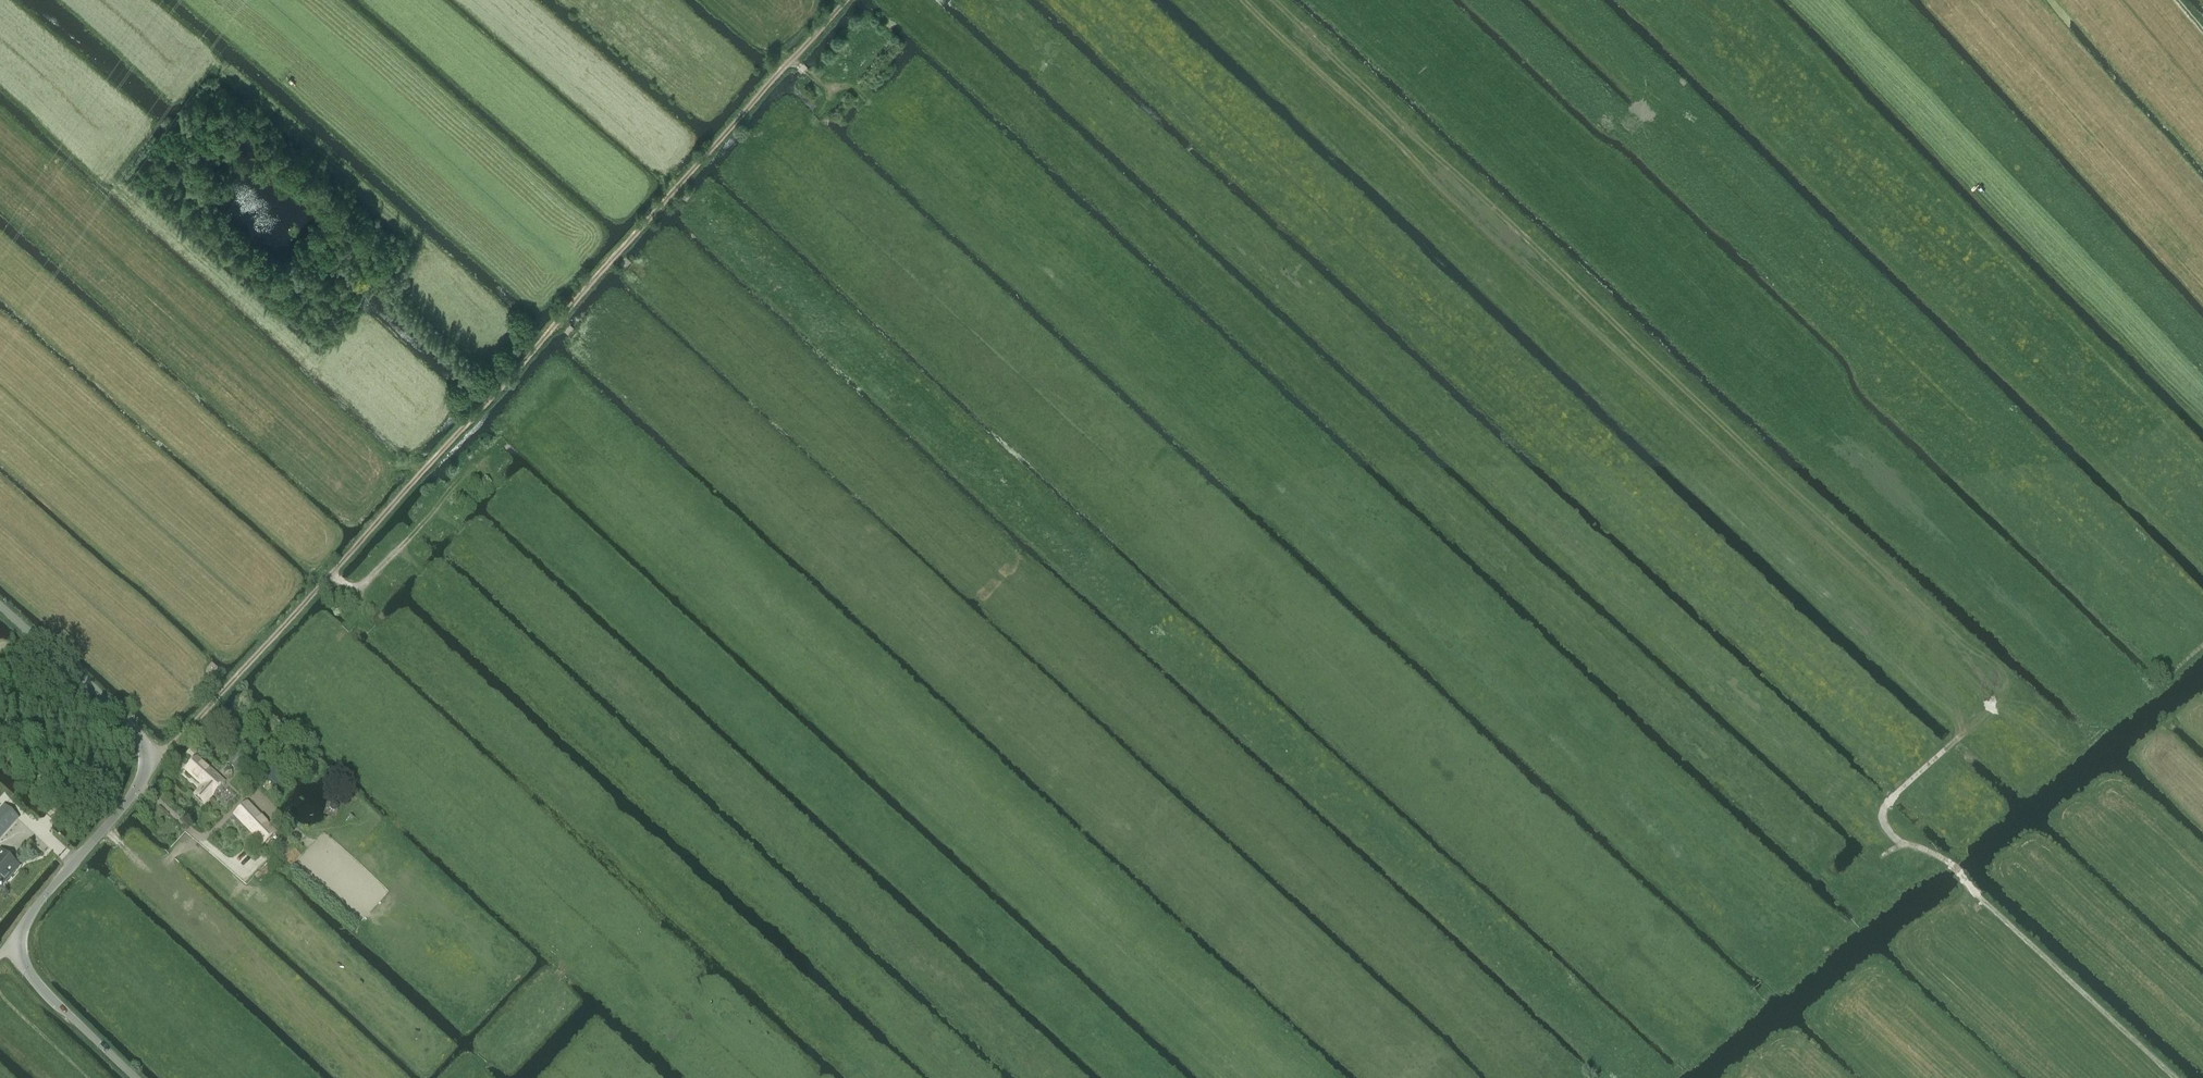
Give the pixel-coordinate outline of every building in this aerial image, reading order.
[(212,678),(212,677),(218,670),(211,665),(205,673),(212,678)] [(240,749),(226,764),(233,771),(247,756),(253,749),(246,743),(240,749)] [(199,759),(187,772),(203,787),(194,796),(204,805),(213,795),(213,796),(225,784),(199,759)] [(276,791),(287,780),(275,768),(264,778),(276,791)] [(248,803),(233,817),(235,818),(261,848),(274,836),(276,834),(248,803)] [(14,820),(16,817),(3,805),(0,809),(0,835),(14,820)] [(1,889),(3,887),(2,885),(4,883),(5,885),(11,878),(10,877),(19,867),(2,852),(0,854),(0,888),(1,889)]
